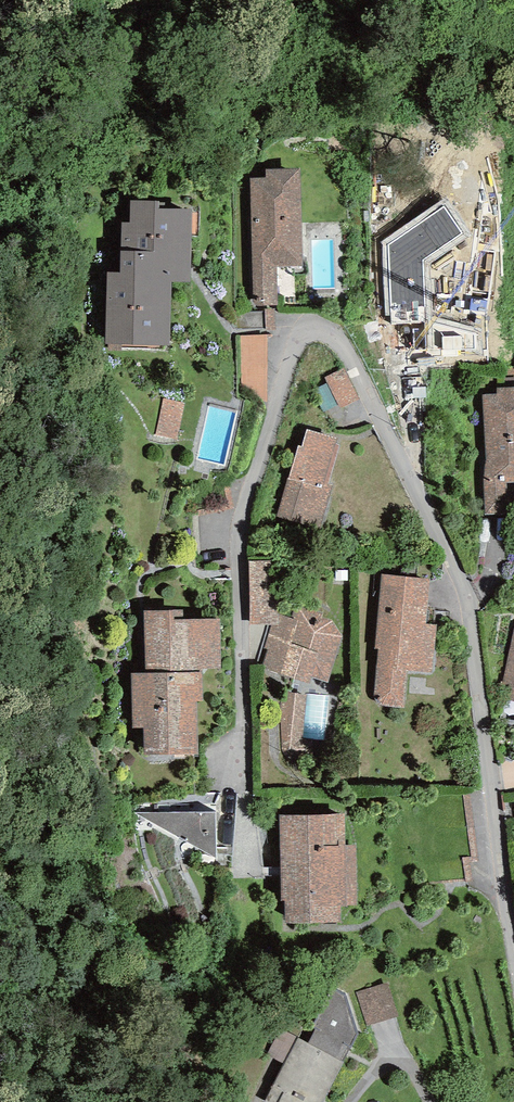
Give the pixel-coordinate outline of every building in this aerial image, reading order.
[(250,178),(253,306),(278,305),(277,266),(302,267),(300,169),(266,169),(266,178),(250,178)] [(382,242),(386,316),(391,316),(391,324),(424,324),(426,357),(482,355),(482,330),(433,317),(431,265),(469,235),(446,198),(382,242)] [(108,273),(105,344),(109,344),(121,344),(169,345),(170,281),(190,281),(191,210),(165,209),(165,202),(160,202),(160,200),(130,200),(130,222),(122,222),(121,273),(108,273)] [(276,330),(275,309),(266,310),(265,312),(266,328),(266,330),(276,330)] [(236,312),(237,329),(266,328),(265,312),(236,312)] [(240,335),(242,401),(268,401),(267,335),(240,335)] [(344,368),(325,377),(340,408),(359,399),(344,368)] [(485,515),(508,514),(507,482),(513,482),(513,387),(497,388),(497,394),(483,395),(486,454),(485,461),(485,470),(483,479),(485,515)] [(163,399),(156,434),(177,439),(185,403),(163,399)] [(319,530),(333,486),(327,485),(339,445),(335,444),(337,439),(307,429),(302,446),(299,445),(277,517),(319,530)] [(277,561),(250,561),(249,625),(272,625),(278,625),(278,614),(277,561)] [(385,706),(404,708),(408,671),(432,672),(436,625),(426,624),(429,579),(381,574),(375,649),(378,649),(375,696),(375,699),(376,701),(378,703),(380,704),(383,706),(385,706)] [(291,618),(278,614),(278,625),(272,625),(264,649),(268,650),(261,667),(311,684),(313,677),(328,683),(342,637),(331,620),(322,617),(323,613),(297,604),(291,618)] [(144,729),(145,754),(197,753),(196,702),(203,701),(202,670),(222,670),(221,619),(184,619),(184,610),(144,611),(145,673),(131,673),(132,729),(144,729)] [(500,699),(513,702),(513,630),(500,699)] [(135,812),(217,859),(216,813),(135,812)] [(284,901),(285,924),(341,922),(341,906),(357,906),(355,845),(345,845),(345,814),(280,815),(281,901),(284,901)] [(357,992),(367,1025),(398,1016),(387,983),(357,992)] [(358,1035),(345,994),(331,988),(313,1028),(316,1029),(308,1043),(298,1037),(284,1064),(265,1101),(266,1101),(323,1101),(358,1035)] [(267,1055),(284,1064),(298,1037),(281,1029),(267,1055)]
